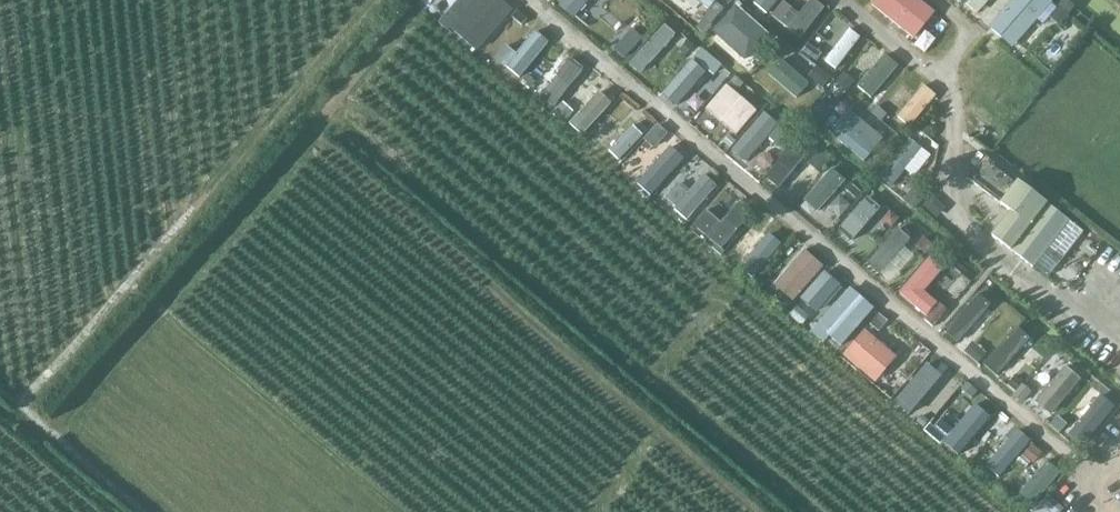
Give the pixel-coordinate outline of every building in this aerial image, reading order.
[(498,0),(476,0),(452,27),(478,50),(512,11),(498,0)] [(601,8),(589,0),(580,0),(577,5),(595,17),(601,8)] [(608,46),(640,6),(633,0),(625,0),(596,36),(608,46)] [(753,10),(766,21),(782,0),(760,0),(753,10)] [(871,6),(918,41),(936,17),(912,0),(875,0),(871,6)] [(979,20),(996,0),(956,0),(979,20)] [(1000,40),(1013,51),(1052,4),(1047,0),(1033,0),(1013,0),(988,30),(1000,40)] [(824,10),(813,2),(789,33),(800,41),(824,10)] [(716,33),(741,51),(757,29),(732,11),(716,33)] [(631,65),(642,75),(676,36),(664,26),(631,65)] [(861,39),(848,30),(824,62),(836,72),(861,39)] [(895,64),(884,56),(859,89),(870,98),(895,64)] [(769,77),(796,101),(809,87),(782,62),(769,77)] [(587,75),(574,63),(555,85),(567,96),(587,75)] [(714,85),(704,76),(677,108),(688,117),(714,85)] [(757,111),(728,86),(707,111),(735,136),(757,111)] [(937,97),(924,86),(898,118),(910,129),(937,97)] [(612,102),(601,92),(572,124),(582,134),(612,102)] [(836,107),(861,131),(872,120),(846,96),(836,107)] [(839,112),(831,121),(856,143),(864,134),(839,112)] [(650,126),(641,117),(607,154),(616,163),(650,126)] [(732,154),(742,163),(774,127),(764,118),(732,154)] [(893,184),(919,154),(908,145),(882,175),(893,184)] [(664,163),(647,149),(633,164),(649,179),(664,163)] [(768,183),(784,197),(810,167),(794,153),(768,183)] [(968,179),(1011,211),(992,236),(1034,268),(1047,251),(1061,262),(1084,232),(985,156),(968,179)] [(800,196),(818,212),(844,182),(826,166),(800,196)] [(719,183),(707,172),(679,203),(691,214),(719,183)] [(845,204),(855,192),(844,183),(834,196),(845,204)] [(852,231),(866,243),(859,250),(866,256),(897,220),(891,214),(887,219),(873,207),(852,231)] [(733,242),(699,211),(691,220),(725,250),(733,242)] [(788,240),(776,229),(751,255),(763,266),(788,240)] [(881,279),(912,243),(898,230),(867,267),(881,279)] [(820,267),(806,255),(778,286),(791,298),(820,267)] [(900,295),(912,306),(925,317),(937,304),(924,293),(943,271),(931,259),(900,295)] [(795,302),(807,312),(820,298),(808,287),(795,302)] [(873,311),(850,289),(819,323),(842,344),(873,311)] [(941,335),(955,347),(975,365),(985,353),(965,336),(989,308),(975,296),(941,335)] [(994,380),(1028,340),(1014,329),(980,368),(994,380)] [(897,361),(865,332),(845,355),(876,384),(897,361)] [(1053,409),(1080,378),(1061,361),(1034,392),(1053,409)] [(953,388),(939,377),(911,413),(925,424),(953,388)] [(1111,412),(1091,395),(1062,428),(1082,445),(1111,412)] [(940,415),(932,423),(961,448),(976,431),(954,412),(946,420),(940,415)] [(987,467),(1000,453),(986,441),(973,455),(987,467)] [(1059,477),(1043,464),(1018,493),(1033,507),(1059,477)]
